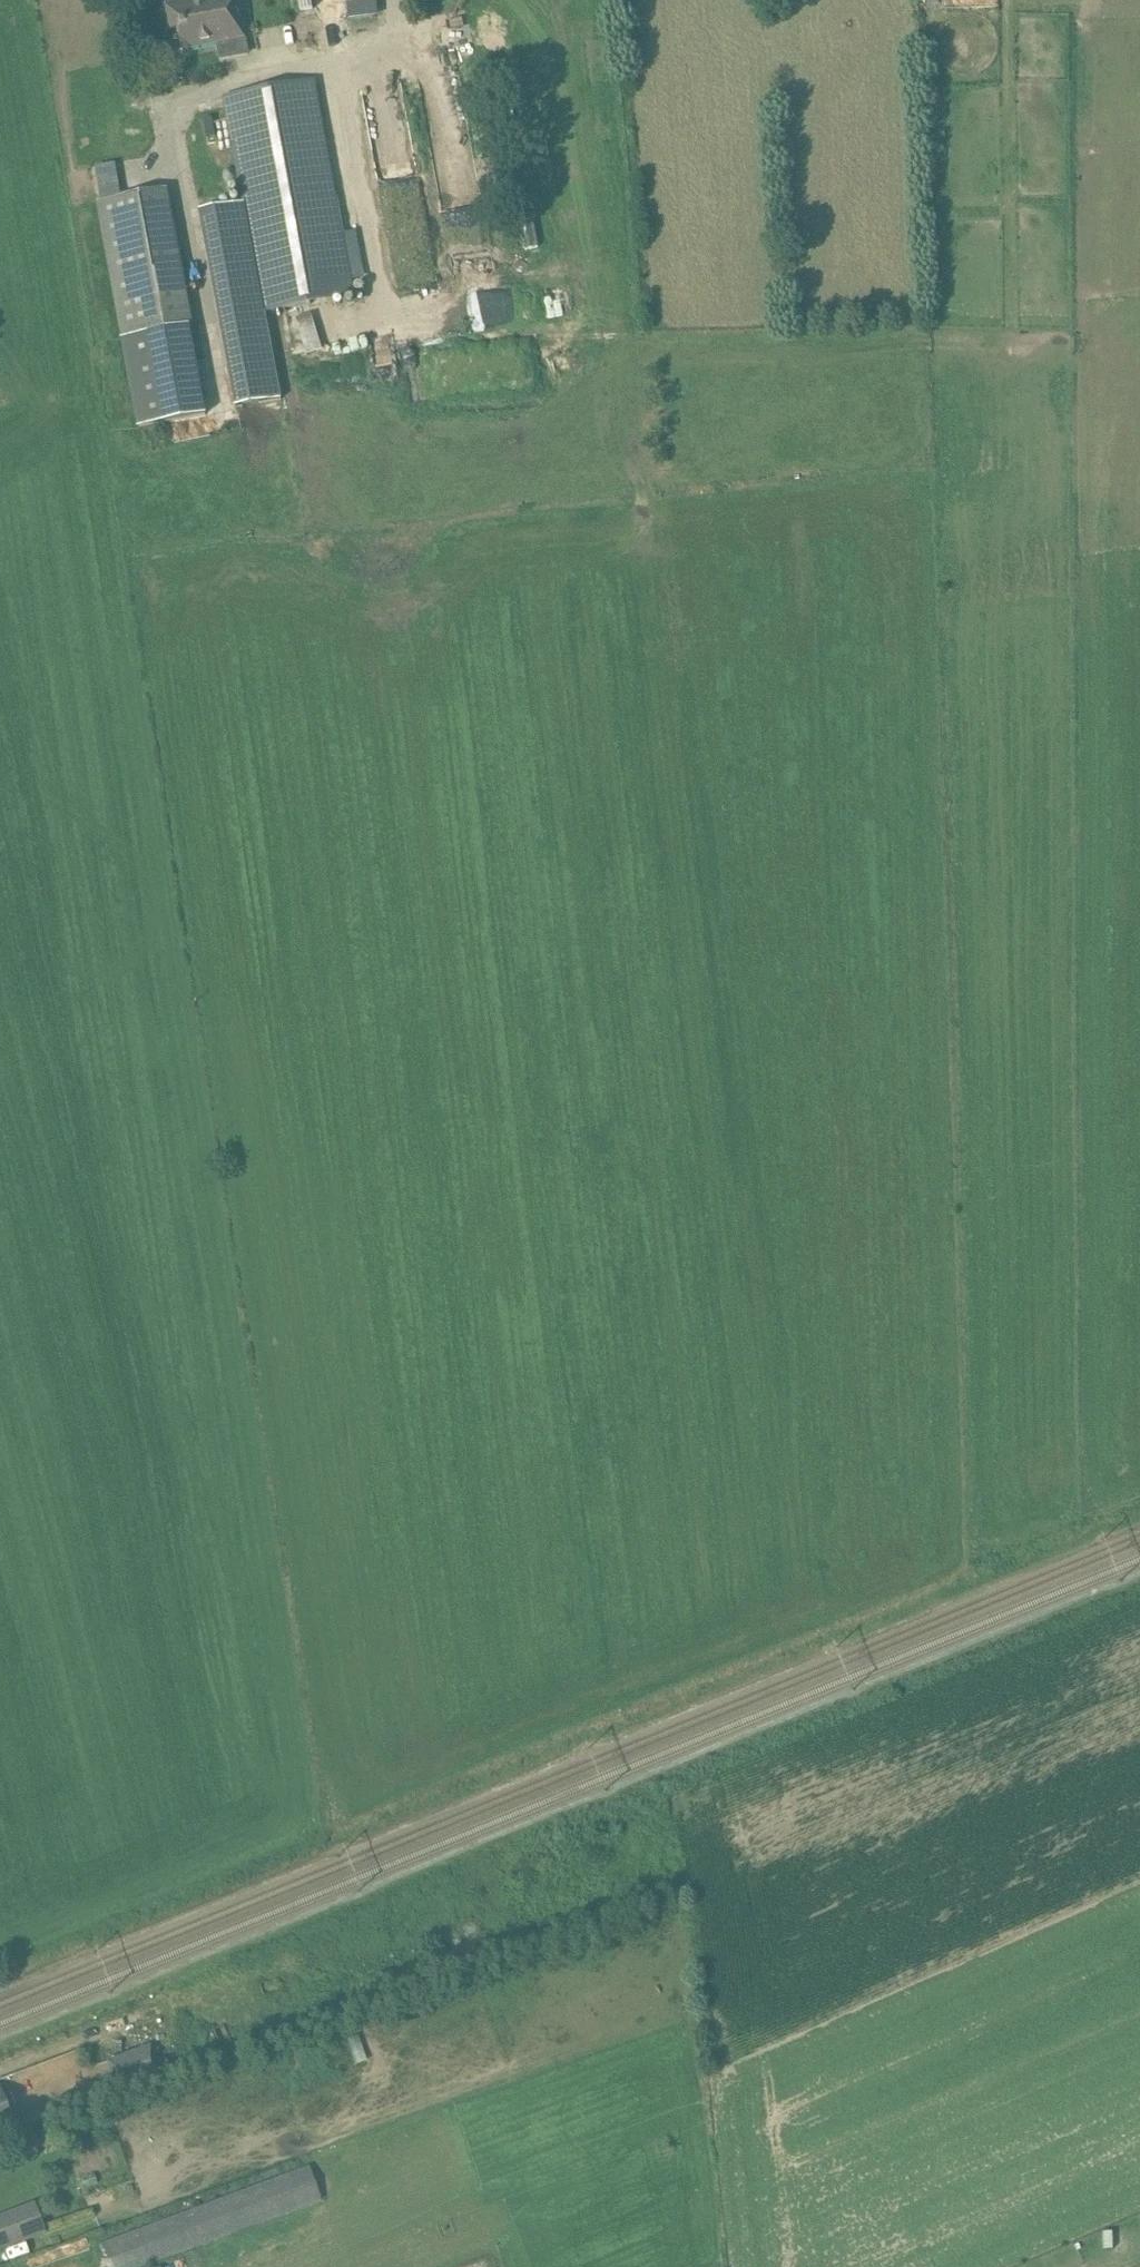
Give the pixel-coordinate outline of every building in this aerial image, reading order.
[(238,0),(201,0),(167,6),(172,30),(179,29),(183,49),(245,38),(238,0)] [(383,0),(293,0),(300,43),(359,32),(357,18),(385,13),(383,0)] [(225,99),(264,313),(354,296),(350,276),(342,232),(315,82),(225,99)] [(98,202),(123,339),(189,327),(164,189),(98,202)] [(160,2076),(149,2047),(108,2062),(118,2091),(160,2076)] [(0,2091),(0,2129),(11,2125),(0,2091)] [(308,2166),(102,2243),(111,2266),(143,2266),(321,2200),(308,2166)] [(34,2202),(0,2215),(0,2250),(46,2233),(34,2202)]
